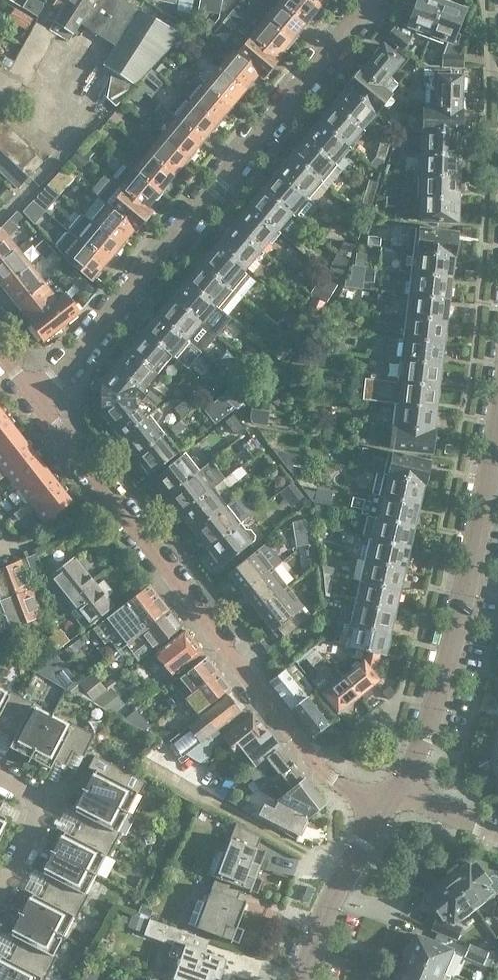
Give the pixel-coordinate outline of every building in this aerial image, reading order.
[(43,5),(35,0),(27,0),(22,7),(37,16),(43,5)] [(59,0),(56,0),(53,5),(62,11),(49,30),(56,35),(68,42),(80,24),(85,16),(59,0)] [(85,16),(95,0),(59,0),(85,16)] [(85,16),(80,24),(116,47),(103,66),(112,71),(106,97),(105,98),(115,107),(127,94),(135,86),(144,76),(182,35),(122,0),(95,0),(85,16)] [(218,20),(235,0),(222,0),(218,20)] [(321,9),(309,0),(281,0),(278,3),(305,25),(312,16),(315,16),(321,9)] [(321,9),(326,3),(325,0),(309,0),(321,9)] [(397,30),(411,41),(415,29),(430,35),(442,2),(441,1),(441,0),(421,0),(420,2),(418,1),(414,13),(403,8),(396,26),(398,27),(397,30)] [(443,2),(442,2),(430,35),(447,41),(442,54),(442,67),(462,67),(462,55),(460,54),(466,37),(455,33),(461,17),(459,17),(461,11),(459,10),(460,8),(454,6),(453,3),(446,1),(443,2)] [(297,33),(305,25),(278,3),(264,20),(292,43),(298,37),(297,33)] [(25,30),(31,19),(15,9),(8,19),(25,30)] [(232,9),(226,17),(237,25),(243,18),(232,9)] [(222,22),(222,23),(232,31),(237,25),(226,17),(222,22)] [(264,20),(250,36),(277,58),(284,50),(287,50),(292,43),(264,20)] [(50,45),(56,35),(49,30),(35,23),(29,34),(50,45)] [(403,50),(411,41),(397,30),(395,28),(388,37),(403,50)] [(193,29),(185,39),(193,46),(202,35),(193,29)] [(24,44),(44,56),(50,45),(29,34),(24,44)] [(279,60),(277,58),(250,36),(235,54),(258,74),(264,79),(265,77),(268,75),(271,71),(273,68),(279,60)] [(39,66),(44,56),(24,44),(18,55),(39,66)] [(170,56),(170,57),(176,61),(184,51),(177,46),(170,56)] [(379,87),(380,86),(395,68),(399,71),(409,60),(396,49),(392,53),(383,46),(381,48),(378,49),(374,54),(374,57),(362,72),(379,87)] [(231,53),(218,69),(246,92),(252,86),(251,82),(258,74),(235,54),(234,56),(231,53)] [(33,77),(39,66),(18,55),(14,62),(12,65),(33,77)] [(9,71),(12,65),(14,62),(6,57),(1,66),(9,71)] [(246,92),(218,69),(211,62),(197,79),(230,107),(238,98),(241,99),(246,92)] [(155,70),(156,71),(162,77),(168,70),(161,64),(155,70)] [(27,87),(33,77),(12,65),(9,71),(6,76),(22,84),(27,87)] [(22,84),(6,76),(9,71),(1,66),(0,66),(0,119),(2,120),(22,84)] [(460,111),(461,91),(463,89),(463,82),(461,80),(461,77),(450,76),(450,70),(424,69),(423,85),(425,85),(424,110),(427,110),(460,111)] [(347,89),(375,112),(382,104),(379,102),(387,93),(380,86),(379,87),(362,72),(361,71),(360,73),(357,73),(353,79),(353,82),(347,89)] [(152,83),(144,76),(135,86),(142,93),(152,83)] [(181,95),(218,126),(224,119),(223,116),(230,107),(197,79),(195,78),(181,95)] [(134,102),(142,93),(135,86),(127,94),(134,102)] [(339,99),(333,106),(365,132),(371,124),(368,121),(375,112),(347,89),(347,90),(344,90),(339,96),(339,99)] [(213,132),(218,126),(181,95),(167,112),(176,119),(202,141),(210,132),(213,132)] [(320,122),(319,123),(347,146),(355,136),(358,139),(365,132),(333,106),(328,113),(325,113),(320,119),(320,122)] [(461,111),(460,111),(427,110),(427,122),(424,122),(424,132),(460,133),(460,134),(461,124),(463,122),(463,115),(461,113),(461,111)] [(114,113),(108,120),(118,128),(123,121),(114,113)] [(394,129),(397,126),(402,120),(395,114),(387,123),(394,129)] [(195,150),(202,141),(176,119),(162,136),(190,160),(196,153),(195,150)] [(2,120),(0,122),(0,141),(11,129),(2,120)] [(408,120),(402,120),(397,126),(398,127),(398,132),(408,132),(408,120)] [(311,132),(305,139),(337,165),(343,158),(340,155),(347,146),(319,123),(319,124),(316,124),(311,129),(311,132)] [(11,129),(0,141),(0,152),(2,155),(19,138),(11,129)] [(460,135),(460,134),(460,133),(424,132),(423,145),(419,144),(418,154),(459,155),(459,146),(461,144),(462,137),(460,135)] [(185,166),(190,160),(162,136),(148,153),(174,175),(181,166),(185,166)] [(382,136),(379,147),(388,150),(391,138),(382,136)] [(19,138),(2,155),(11,163),(28,146),(19,138)] [(337,165),(305,139),(300,146),(297,147),(292,152),(292,155),(291,156),(327,186),(328,187),(342,170),(337,165)] [(395,140),(392,151),(401,153),(404,142),(395,140)] [(36,154),(28,146),(11,163),(19,171),(20,170),(36,154)] [(86,147),(80,153),(88,160),(93,154),(86,147)] [(384,161),(388,150),(379,147),(376,158),(384,161)] [(88,161),(80,153),(78,151),(70,160),(81,169),(88,161)] [(397,165),(401,153),(392,151),(389,162),(397,165)] [(148,153),(134,170),(162,193),(167,187),(167,184),(174,175),(148,153)] [(36,154),(20,170),(28,178),(43,162),(36,154)] [(459,164),(459,155),(418,154),(418,164),(423,164),(422,176),(458,177),(458,176),(461,174),(461,167),(459,164)] [(328,187),(327,186),(291,156),(290,157),(288,158),(283,163),(283,166),(277,174),(305,197),(304,197),(317,207),(332,190),(328,187)] [(162,193),(134,170),(126,164),(112,180),(146,209),(146,208),(153,200),(157,200),(162,193)] [(47,185),(60,196),(60,195),(59,195),(74,179),(63,168),(47,185)] [(297,206),(304,197),(305,197),(277,174),(276,174),(273,175),(269,180),(269,183),(263,190),(291,214),(290,214),(294,217),(301,223),(308,215),(297,206)] [(458,179),(458,177),(422,176),(422,189),(418,188),(417,198),(458,199),(458,190),(460,188),(460,181),(458,179)] [(146,209),(112,180),(97,198),(134,229),(136,231),(143,223),(145,222),(149,217),(150,215),(152,213),(146,208),(146,209)] [(374,194),(378,183),(369,180),(366,192),(374,194)] [(46,211),(60,196),(47,185),(34,200),(42,208),(46,211)] [(391,188),(390,197),(402,198),(402,188),(391,188)] [(13,196),(6,190),(0,197),(0,199),(6,204),(13,196)] [(249,208),(280,233),(294,217),(290,214),(291,214),(263,190),(262,191),(259,192),(255,197),(255,200),(249,208)] [(374,194),(366,192),(362,203),(371,206),(374,194)] [(127,238),(134,229),(97,198),(83,215),(122,247),(128,241),(127,238)] [(458,208),(458,199),(417,198),(417,208),(421,208),(421,221),(457,222),(457,220),(459,217),(460,210),(458,208)] [(42,208),(34,200),(33,200),(24,211),(31,220),(42,208)] [(401,200),(385,200),(385,209),(401,209),(401,200)] [(233,227),(232,228),(260,251),(260,250),(267,242),(271,244),(280,233),(249,208),(240,218),(237,218),(233,224),(233,227)] [(17,249),(8,238),(18,230),(14,226),(22,217),(17,212),(0,229),(0,263),(17,249)] [(70,231),(107,262),(113,254),(117,254),(122,247),(83,215),(70,231)] [(346,230),(352,236),(358,230),(352,224),(346,230)] [(219,244),(217,245),(245,268),(253,259),(257,261),(263,253),(260,250),(260,251),(232,228),(226,235),(223,235),(218,241),(219,244)] [(419,240),(418,251),(454,256),(453,256),(454,256),(455,254),(457,252),(458,245),(456,243),(457,233),(416,229),(415,239),(419,240)] [(100,270),(107,262),(70,231),(56,248),(65,258),(92,280),(93,278),(96,278),(101,273),(100,270)] [(381,237),(367,235),(367,244),(380,246),(381,237)] [(35,248),(40,254),(49,245),(43,239),(35,248)] [(350,245),(343,241),(338,252),(345,256),(350,245)] [(55,251),(49,245),(40,254),(46,260),(55,251)] [(243,271),(245,268),(217,245),(209,256),(206,256),(201,261),(201,264),(201,265),(241,299),(255,281),(243,271)] [(398,250),(383,248),(382,257),(397,259),(398,250)] [(4,288),(30,266),(17,249),(0,263),(0,283),(4,288)] [(399,271),(411,273),(451,278),(451,276),(453,274),(454,267),(452,265),(453,256),(454,256),(418,251),(413,251),(401,249),(399,271)] [(348,261),(337,253),(329,268),(341,276),(348,261)] [(354,264),(366,266),(367,254),(356,253),(354,264)] [(226,316),(241,299),(201,265),(194,273),(191,273),(187,278),(187,281),(186,282),(226,316)] [(345,279),(344,287),(362,288),(364,266),(352,265),(351,280),(345,279)] [(10,300),(15,306),(44,284),(30,266),(4,288),(11,297),(10,300)] [(396,271),(380,269),(379,278),(395,280),(396,271)] [(81,276),(75,271),(67,280),(73,285),(81,276)] [(414,283),(413,295),(448,299),(449,297),(451,296),(452,289),(450,287),(451,278),(411,273),(410,283),(414,283)] [(310,293),(311,294),(326,303),(337,285),(321,275),(310,293)] [(98,291),(81,276),(73,285),(90,300),(98,291)] [(24,313),(31,322),(58,301),(57,300),(66,294),(61,289),(53,295),(46,287),(50,284),(48,281),(44,284),(15,306),(20,313),(24,313)] [(173,298),(172,299),(216,335),(230,318),(226,316),(186,282),(180,290),(177,290),(173,295),(173,298)] [(393,293),(378,291),(376,300),(392,302),(393,293)] [(80,312),(66,294),(57,300),(58,301),(31,322),(28,323),(43,341),(80,312)] [(411,305),(410,316),(410,317),(446,321),(446,319),(448,318),(449,311),(447,309),(448,299),(413,295),(408,294),(407,305),(411,305)] [(327,304),(313,298),(305,316),(319,323),(327,304)] [(202,352),(216,335),(172,299),(166,306),(163,307),(159,312),(159,315),(158,316),(186,339),(190,342),(202,352)] [(391,315),(375,313),(374,322),(390,324),(391,315)] [(186,339),(158,316),(152,324),(149,324),(144,330),(144,333),(143,334),(172,356),(180,347),(183,350),(190,342),(186,339)] [(409,327),(407,339),(443,343),(443,341),(446,340),(446,333),(445,330),(446,321),(410,317),(410,316),(406,316),(404,326),(409,327)] [(300,318),(285,334),(296,345),(311,329),(300,318)] [(157,374),(172,356),(143,334),(140,335),(135,340),(136,343),(129,351),(157,374)] [(315,335),(313,350),(333,353),(335,338),(315,335)] [(400,361),(405,361),(441,365),(442,356),(444,354),(445,347),(443,345),(443,343),(407,339),(392,337),(390,351),(388,350),(387,359),(400,360),(400,361)] [(280,359),(290,348),(283,341),(273,353),(280,359)] [(370,358),(385,360),(386,350),(371,348),(370,358)] [(325,367),(327,352),(313,350),(307,349),(305,364),(325,367)] [(142,392),(157,374),(129,351),(128,352),(125,353),(121,358),(121,361),(114,369),(142,392)] [(398,383),(402,383),(438,387),(439,377),(441,376),(442,369),(440,367),(441,365),(405,361),(403,373),(399,372),(398,383)] [(248,380),(256,369),(247,362),(233,378),(235,380),(234,381),(235,381),(252,395),(258,388),(255,386),(248,380)] [(101,385),(101,398),(136,399),(142,401),(146,396),(142,392),(114,369),(113,371),(112,370),(103,381),(101,385)] [(384,371),(368,369),(367,379),(383,380),(384,371)] [(438,388),(438,387),(402,383),(401,394),(396,394),(395,404),(400,405),(435,409),(436,399),(439,398),(440,391),(438,388)] [(150,391),(146,396),(157,404),(162,401),(150,391)] [(381,393),(366,392),(365,401),(380,403),(381,393)] [(221,397),(204,411),(215,425),(235,409),(221,397)] [(142,402),(142,401),(136,399),(101,398),(100,412),(103,416),(111,427),(112,427),(121,438),(149,415),(149,416),(157,410),(154,407),(142,402)] [(190,401),(181,408),(186,415),(196,407),(190,401)] [(393,426),(397,427),(397,426),(433,431),(433,430),(434,421),(436,419),(437,413),(435,410),(435,409),(400,405),(398,416),(394,416),(393,426)] [(265,425),(267,411),(268,410),(252,407),(249,419),(252,423),(265,425)] [(379,415),(363,413),(362,422),(378,424),(379,415)] [(18,433),(4,415),(0,419),(0,447),(18,433)] [(164,434),(149,416),(149,415),(121,438),(128,446),(127,449),(132,455),(135,455),(136,456),(164,434)] [(234,415),(226,421),(237,435),(245,429),(234,415)] [(434,430),(433,430),(433,431),(397,426),(397,427),(396,438),(391,438),(390,448),(431,453),(432,443),(434,441),(435,435),(433,432),(434,430)] [(0,470),(0,480),(7,474),(4,471),(31,450),(18,433),(0,447),(0,465),(2,468),(0,470)] [(179,453),(164,434),(136,456),(142,464),(141,467),(146,473),(149,473),(150,475),(179,453)] [(376,436),(361,434),(360,443),(375,445),(376,436)] [(243,445),(253,458),(263,450),(253,437),(243,445)] [(374,451),(359,447),(357,456),(372,460),(374,451)] [(7,474),(18,488),(45,467),(31,450),(4,471),(7,474)] [(294,477),(307,480),(311,459),(274,450),(294,477)] [(391,464),(389,475),(424,483),(424,484),(425,482),(427,480),(429,474),(427,471),(430,462),(389,452),(387,463),(391,464)] [(167,497),(199,471),(185,454),(153,479),(159,487),(159,489),(163,495),(166,495),(167,497)] [(180,513),(181,514),(213,489),(204,478),(212,473),(206,466),(199,471),(167,497),(173,504),(173,507),(177,512),(180,513)] [(33,508),(31,505),(58,485),(45,467),(18,488),(29,502),(21,508),(26,514),(33,508)] [(377,473),(372,494),(419,505),(419,503),(422,502),(423,495),(422,492),(424,484),(424,483),(389,475),(384,474),(377,473)] [(193,530),(194,531),(223,509),(215,500),(238,482),(231,474),(213,489),(181,514),(187,522),(186,524),(191,530),(193,530)] [(290,506),(302,498),(303,496),(292,482),(279,492),(290,506)] [(45,523),(72,502),(58,485),(31,505),(33,508),(45,523)] [(333,492),(316,488),(316,492),(303,490),(311,501),(314,501),(313,502),(330,505),(333,492)] [(245,492),(236,499),(241,505),(250,498),(245,492)] [(372,494),(367,516),(414,526),(414,525),(417,523),(418,517),(417,514),(419,505),(372,494)] [(327,520),(330,509),(330,507),(314,504),(315,517),(327,520)] [(207,548),(208,549),(236,526),(229,517),(233,515),(226,506),(223,509),(194,531),(200,539),(200,542),(204,547),(207,548)] [(18,520),(26,514),(21,508),(14,514),(18,520)] [(363,537),(370,539),(409,548),(409,546),(412,545),(413,538),(412,535),(414,526),(367,516),(363,537)] [(304,522),(292,524),(295,548),(308,546),(304,522)] [(236,526),(208,549),(214,557),(214,559),(218,565),(221,565),(222,567),(251,544),(243,534),(246,532),(240,523),(236,526)] [(354,535),(339,532),(337,541),(352,544),(354,535)] [(370,539),(368,546),(362,545),(359,559),(404,569),(404,568),(407,566),(408,559),(407,557),(409,548),(370,539)] [(228,574),(243,593),(273,570),(258,551),(228,574)] [(26,559),(32,574),(42,565),(37,554),(26,559)] [(63,604),(69,600),(76,608),(88,600),(81,591),(92,582),(85,573),(92,567),(84,558),(77,563),(75,560),(52,577),(52,578),(43,585),(53,598),(56,595),(63,604)] [(404,569),(359,559),(358,559),(353,581),(364,583),(399,591),(401,582),(404,580),(405,573),(404,571),(404,569)] [(0,569),(0,599),(0,600),(31,588),(21,560),(0,569)] [(323,573),(334,575),(335,575),(336,569),(322,566),(323,573)] [(243,593),(258,612),(288,589),(273,570),(243,593)] [(323,573),(325,595),(329,596),(334,575),(323,573)] [(96,587),(92,582),(81,591),(88,600),(76,608),(83,617),(80,620),(85,627),(111,607),(105,599),(111,594),(102,583),(96,587)] [(355,604),(359,605),(359,604),(394,612),(399,591),(364,583),(361,594),(357,593),(355,604)] [(110,640),(118,651),(170,611),(150,585),(94,629),(105,644),(110,640)] [(37,602),(31,588),(0,600),(0,601),(0,610),(2,615),(37,602)] [(303,608),(288,589),(258,612),(273,632),(277,629),(284,638),(303,623),(295,614),(303,608)] [(10,629),(42,616),(37,602),(2,615),(7,629),(10,628),(10,629)] [(44,608),(49,618),(61,612),(55,602),(44,608)] [(350,625),(354,626),(389,634),(391,624),(394,623),(395,616),(394,614),(394,612),(359,604),(359,605),(357,616),(352,615),(350,625)] [(325,610),(323,619),(338,622),(340,614),(325,610)] [(170,611),(118,651),(114,654),(120,662),(131,654),(137,662),(183,627),(170,611)] [(315,613),(306,621),(312,628),(321,620),(315,613)] [(356,649),(379,654),(384,656),(387,645),(389,644),(391,638),(389,635),(389,634),(354,626),(352,637),(347,636),(345,646),(356,649)] [(58,650),(70,641),(60,629),(48,638),(58,650)] [(203,652),(194,641),(185,631),(155,654),(160,660),(168,670),(173,676),(203,652)] [(87,642),(82,635),(61,652),(66,659),(87,642)] [(336,669),(343,677),(359,697),(380,680),(375,674),(379,654),(356,649),(355,654),(336,669)] [(316,650),(307,658),(313,665),(322,658),(316,650)] [(79,683),(57,655),(55,653),(34,670),(68,691),(79,683)] [(219,673),(207,657),(180,678),(186,686),(167,701),(173,709),(179,704),(219,673)] [(298,665),(321,694),(338,714),(359,697),(343,677),(330,687),(307,658),(298,665)] [(271,683),(292,710),(314,693),(292,665),(271,683)] [(93,672),(79,683),(68,691),(92,701),(106,690),(93,672)] [(197,715),(231,688),(219,673),(179,704),(185,712),(191,707),(197,715)] [(114,686),(95,701),(114,713),(127,702),(114,686)] [(4,734),(22,698),(10,692),(9,695),(0,691),(0,732),(4,734)] [(335,720),(314,693),(292,710),(313,737),(335,720)] [(170,740),(182,756),(178,759),(181,764),(190,757),(188,755),(185,754),(210,735),(241,711),(229,695),(178,734),(169,723),(157,734),(165,744),(170,740)] [(22,698),(4,734),(14,739),(9,748),(29,758),(27,762),(28,763),(53,714),(52,714),(51,717),(32,707),(34,704),(22,698)] [(123,720),(144,731),(150,727),(135,710),(123,720)] [(53,714),(28,763),(31,759),(51,769),(55,760),(66,766),(74,751),(84,757),(95,735),(72,723),(70,727),(52,717),(54,714),(53,714)] [(279,746),(253,714),(223,738),(230,746),(226,749),(233,758),(237,755),(249,770),(279,746)] [(185,754),(188,755),(200,763),(219,748),(210,735),(185,754)] [(279,746),(249,770),(239,779),(245,783),(252,777),(261,788),(272,779),(274,782),(282,776),(290,786),(303,775),(279,746)] [(81,789),(130,814),(130,813),(127,812),(137,793),(140,795),(146,782),(111,764),(105,775),(96,770),(86,790),(81,788),(81,789)] [(267,795),(279,800),(309,817),(325,804),(305,779),(290,791),(283,783),(277,788),(267,795)] [(84,816),(79,826),(114,845),(120,833),(117,831),(126,813),(130,814),(81,789),(85,791),(75,812),(84,816)] [(223,799),(232,804),(235,799),(226,794),(223,799)] [(309,817),(279,800),(275,809),(265,804),(260,814),(298,834),(297,834),(300,836),(303,832),(307,822),(306,820),(308,816),(309,817)] [(253,816),(253,815),(257,809),(246,803),(242,809),(253,816)] [(250,893),(251,891),(258,894),(263,880),(256,877),(266,851),(265,851),(264,852),(256,849),(261,837),(236,823),(225,853),(216,850),(207,875),(215,878),(216,878),(242,887),(242,888),(250,891),(249,892),(250,893)] [(49,850),(98,876),(98,875),(95,873),(105,855),(108,857),(114,845),(79,826),(73,837),(64,832),(54,852),(50,850),(49,850)] [(52,878),(47,888),(82,907),(89,895),(85,893),(95,875),(98,876),(49,850),(49,851),(53,853),(43,873),(52,878)] [(447,877),(472,908),(483,900),(485,903),(497,892),(497,880),(493,880),(489,883),(476,865),(471,869),(468,866),(462,871),(459,867),(447,877)] [(472,908),(447,877),(434,887),(437,890),(431,895),(433,898),(429,902),(442,919),(447,915),(455,926),(464,919),(461,916),(472,908)] [(216,878),(215,878),(206,902),(198,899),(188,924),(231,941),(230,943),(231,943),(232,941),(239,944),(244,930),(237,927),(247,901),(246,901),(246,902),(238,899),(242,888),(242,887),(216,878)] [(302,899),(308,902),(313,889),(307,886),(302,899)] [(18,912),(66,937),(67,937),(63,935),(73,917),(76,919),(82,907),(47,888),(41,898),(32,894),(22,914),(18,912)] [(152,909),(141,905),(139,912),(150,916),(152,909)] [(20,940),(15,950),(51,968),(57,956),(53,955),(63,936),(66,938),(66,937),(18,912),(17,913),(22,915),(11,935),(20,940)] [(147,919),(132,914),(127,927),(142,932),(147,919)] [(177,979),(215,979),(215,978),(220,979),(227,959),(206,951),(210,940),(167,925),(150,919),(144,934),(173,945),(169,956),(178,959),(177,964),(178,964),(173,979),(177,979)] [(404,957),(441,972),(447,960),(450,962),(454,951),(416,936),(413,945),(410,944),(404,957)] [(490,968),(494,960),(495,957),(493,956),(480,950),(470,946),(465,957),(490,968)] [(41,979),(44,979),(45,979),(51,968),(15,950),(10,960),(1,956),(0,957),(0,979),(40,979),(41,979)] [(400,979),(449,979),(451,976),(441,972),(404,957),(399,970),(401,971),(398,979),(400,979)]
